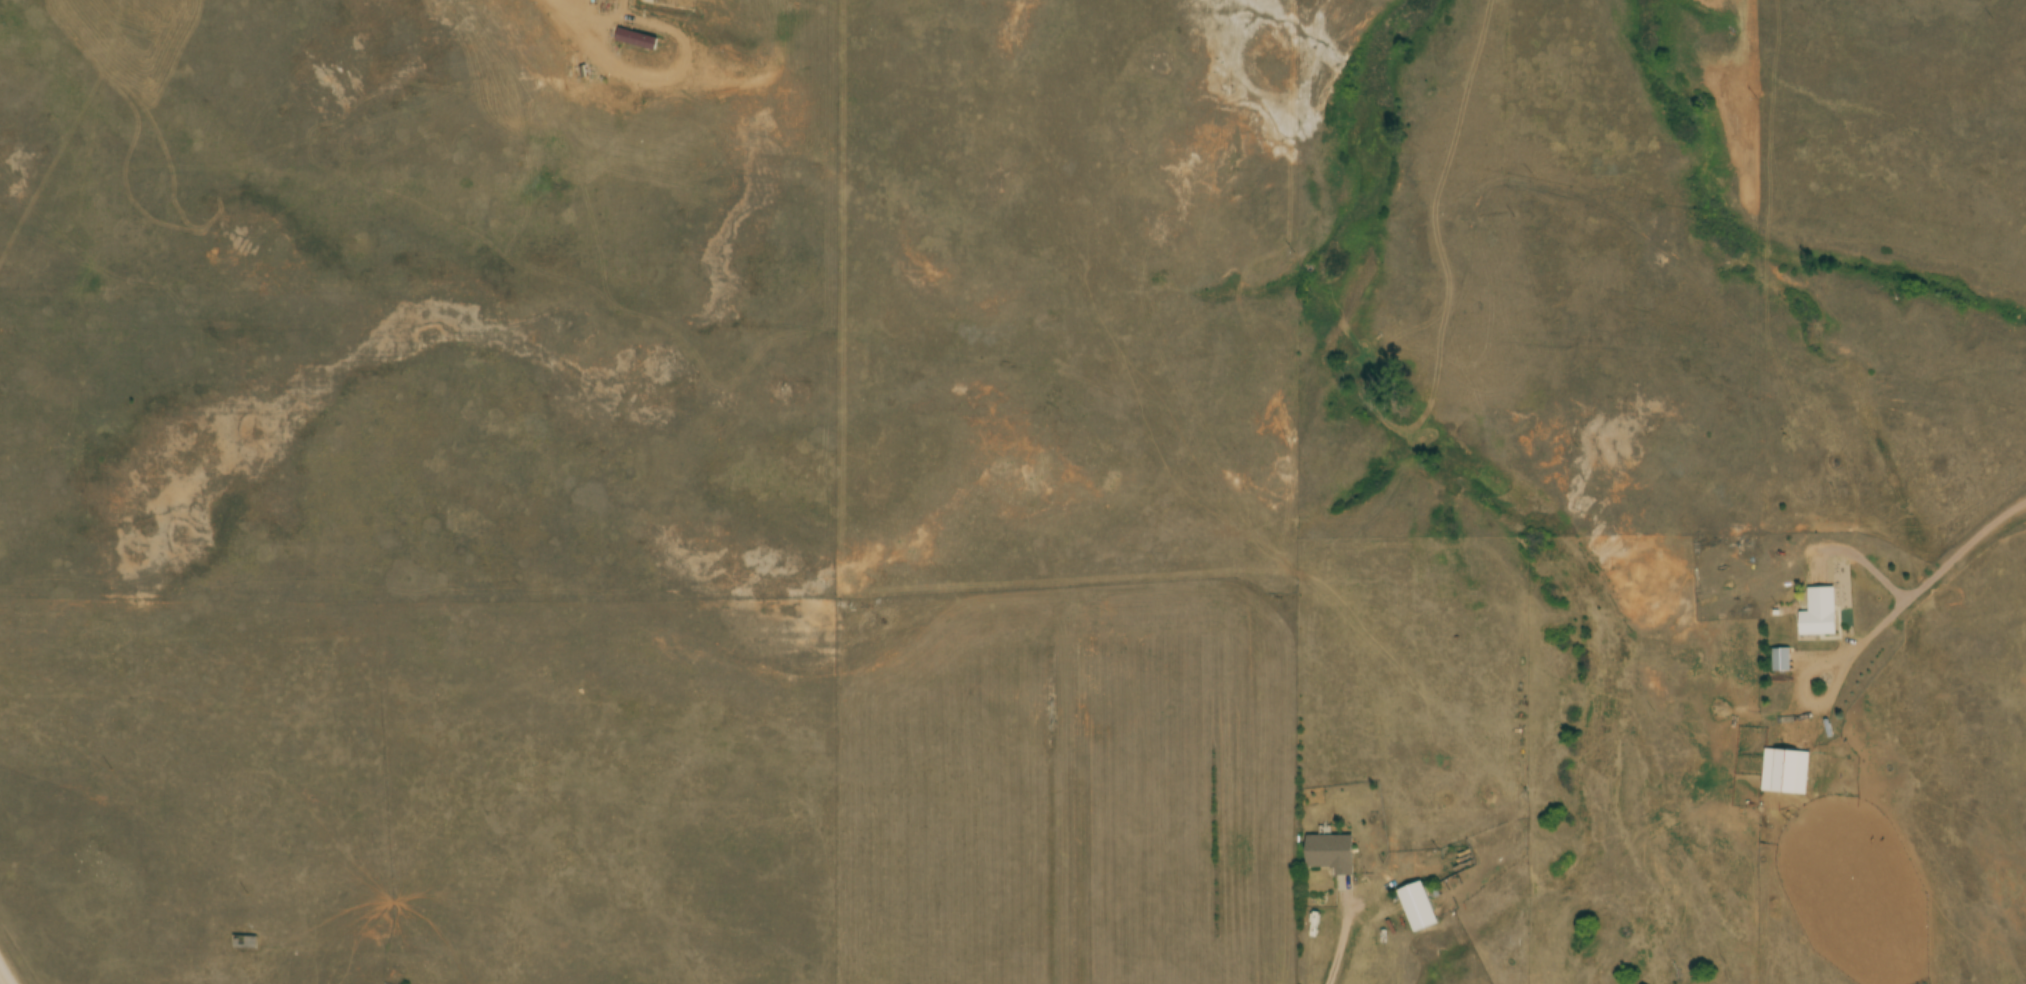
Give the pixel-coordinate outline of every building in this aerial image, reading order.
[(1800,615),(1800,637),(1836,637),(1836,590),(1809,590),(1809,615),(1800,615)] [(1790,674),(1790,650),(1773,650),(1773,674),(1790,674)] [(1810,754),(1765,751),(1763,794),(1807,798),(1810,754)] [(1353,839),(1307,839),(1307,871),(1336,871),(1336,879),(1353,879),(1353,839)] [(1398,894),(1415,936),(1439,926),(1422,884),(1398,894)]
